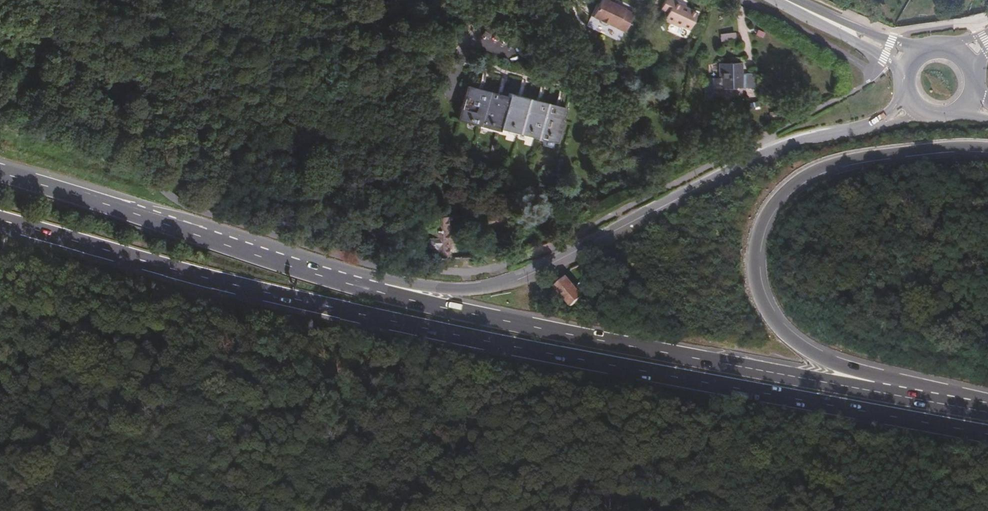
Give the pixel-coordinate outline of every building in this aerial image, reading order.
[(597,17),(604,20),(606,23),(610,25),(613,24),(631,32),(639,14),(629,9),(630,8),(612,0),(604,0),(597,17)] [(698,13),(671,0),(665,0),(660,10),(667,15),(665,24),(688,35),(698,13)] [(487,25),(484,31),(489,34),(493,29),(492,28),(487,25)] [(723,91),(742,91),(741,76),(739,63),(718,65),(720,91),(723,91)] [(741,76),(742,91),(755,91),(755,76),(741,76)] [(560,120),(563,107),(508,90),(506,93),(467,81),(457,115),(497,128),(498,125),(554,141),(560,120)] [(723,103),(723,91),(720,91),(711,91),(712,103),(723,103)] [(480,215),(464,216),(464,222),(480,223),(480,215)] [(432,249),(432,259),(448,259),(447,216),(431,216),(432,240),(428,240),(428,249),(432,249)] [(471,247),(471,258),(482,257),(482,247),(471,247)] [(585,300),(569,278),(556,288),(559,291),(552,297),(560,307),(563,305),(566,309),(570,304),(574,309),(585,300)]
